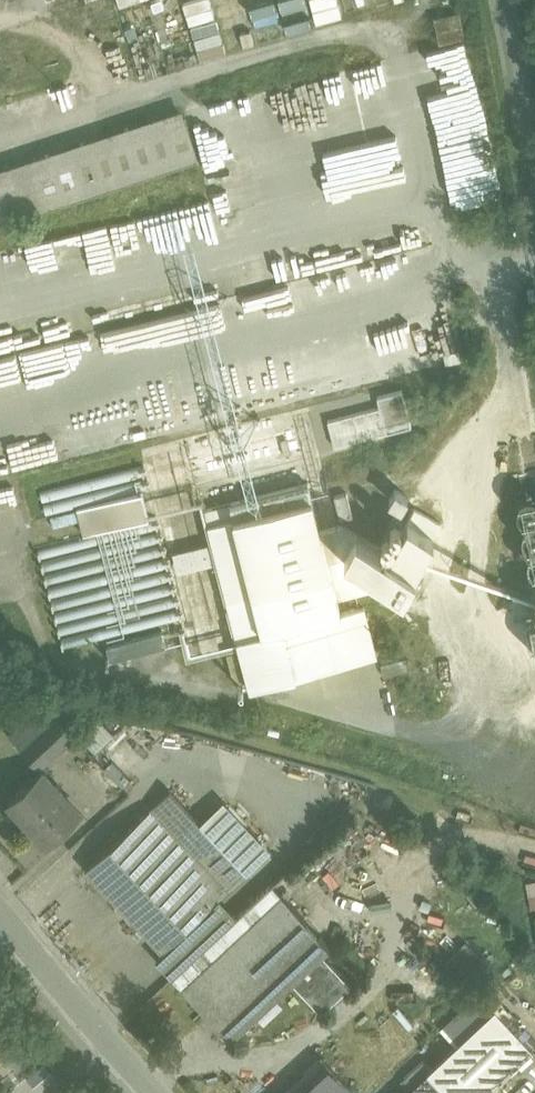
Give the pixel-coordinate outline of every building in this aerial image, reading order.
[(377,6),(375,0),(263,0),(253,3),(260,29),(322,12),(324,20),(377,6)] [(461,12),(435,18),(441,44),(466,38),(461,12)] [(68,202),(198,161),(182,108),(0,167),(0,179),(54,161),(68,202)] [(68,202),(54,161),(0,179),(0,225),(68,202)] [(381,407),(329,420),(336,446),(387,433),(413,426),(404,390),(379,397),(381,407)] [(0,437),(0,470),(13,467),(8,436),(0,437)] [(309,484),(206,510),(252,689),(378,656),(365,607),(342,613),(337,594),(392,580),(363,563),(375,542),(358,531),(343,522),(320,528),(309,484)] [(410,494),(396,486),(390,496),(404,504),(410,494)] [(348,489),(335,493),(342,516),(354,513),(348,489)] [(143,491),(79,508),(85,535),(150,518),(143,491)] [(520,499),(523,517),(534,515),(534,496),(520,499)] [(391,550),(375,541),(375,542),(363,563),(392,580),(404,586),(442,521),(416,506),(391,550)] [(403,521),(397,517),(392,526),(398,530),(403,521)] [(525,525),(529,543),(534,542),(534,523),(525,525)] [(396,536),(387,531),(383,539),(391,544),(396,536)] [(241,651),(228,654),(236,685),(249,681),(241,651)] [(407,658),(382,665),(385,677),(410,670),(407,658)] [(526,689),(517,706),(533,715),(534,712),(534,694),(526,689)] [(44,725),(35,715),(13,736),(41,765),(74,734),(55,715),(44,725)] [(105,748),(124,731),(110,715),(91,733),(105,748)] [(42,769),(10,799),(29,820),(31,818),(51,839),(82,810),(42,769)] [(202,821),(171,788),(87,867),(164,949),(248,870),(202,821)] [(268,851),(222,802),(202,821),(248,870),(268,851)] [(283,893),(184,985),(231,1035),(293,977),(323,950),(330,943),(283,893)] [(323,950),(293,977),(322,1008),(352,981),(323,950)] [(464,979),(455,969),(444,979),(454,989),(464,979)] [(428,1072),(448,1092),(487,1092),(534,1049),(495,1008),(428,1072)] [(0,1041),(0,1044),(16,1070),(42,1054),(24,1026),(0,1041)] [(284,1092),(351,1092),(354,1090),(323,1057),(284,1092)] [(406,1092),(448,1092),(428,1072),(406,1092)]
